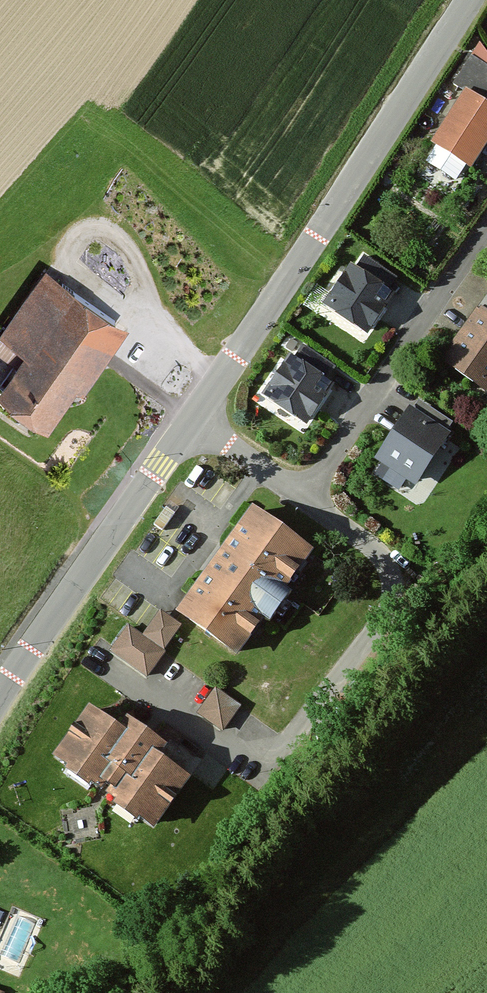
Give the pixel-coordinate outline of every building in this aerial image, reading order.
[(471,89),(438,142),(479,167),(486,154),(486,99),(471,89)] [(396,295),(351,265),(323,307),(368,337),(396,295)] [(48,266),(33,288),(17,278),(0,303),(0,332),(32,353),(7,390),(65,429),(136,326),(48,266)] [(481,306),(446,361),(486,388),(486,310),(481,306)] [(289,355),(261,396),(307,428),(335,385),(289,355)] [(458,437),(416,409),(381,463),(423,491),(458,437)] [(325,553),(262,507),(185,612),(248,658),(325,553)] [(147,637),(169,651),(185,626),(163,612),(147,637)] [(169,651),(147,637),(131,626),(113,653),(151,678),(169,651)] [(244,706),(219,687),(199,714),(224,732),(244,706)] [(131,726),(99,703),(62,756),(107,787),(114,777),(133,790),(125,802),(165,830),(203,777),(169,753),(177,742),(139,716),(131,726)]
